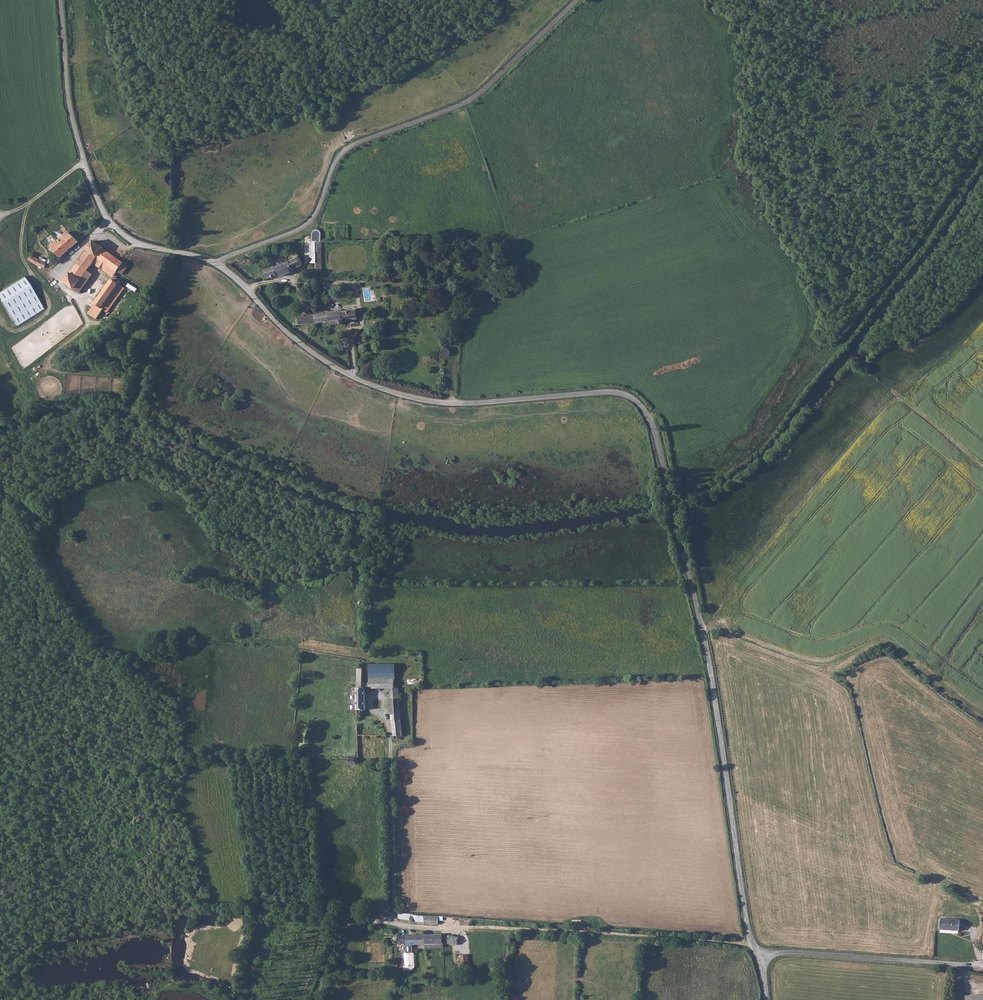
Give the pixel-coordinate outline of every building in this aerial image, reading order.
[(75,239),(69,232),(67,229),(62,233),(64,236),(61,239),(58,236),(52,242),(60,252),(75,239)] [(113,273),(121,262),(101,248),(102,247),(92,240),(85,249),(85,250),(71,271),(70,270),(64,279),(77,288),(89,272),(86,269),(89,265),(92,267),(97,262),(113,273)] [(58,253),(60,252),(52,242),(49,244),(58,253)] [(46,260),(32,251),(29,255),(43,264),(46,260)] [(55,259),(58,254),(52,251),(49,256),(55,259)] [(281,276),(302,264),(298,254),(296,255),(296,258),(277,268),(264,269),(264,277),(276,275),(281,276)] [(23,278),(0,292),(0,301),(16,326),(43,309),(23,278)] [(122,287),(111,279),(93,302),(105,310),(122,287)] [(105,310),(93,302),(88,309),(99,318),(105,310)] [(313,322),(326,321),(329,320),(330,324),(339,323),(345,323),(345,321),(344,319),(351,318),(358,317),(357,308),(337,312),(337,311),(337,310),(315,313),(298,314),(299,316),(291,317),(293,325),(305,324),(313,322)] [(362,669),(357,669),(357,709),(364,709),(365,688),(362,688),(362,669)] [(397,736),(397,739),(401,739),(401,736),(403,736),(399,687),(394,687),(394,680),(370,678),(370,687),(390,687),(394,736),(397,736)] [(445,920),(446,917),(444,916),(429,915),(429,921),(429,923),(443,923),(443,920),(445,920)] [(942,927),(961,928),(962,917),(943,916),(942,927)] [(429,943),(428,934),(405,935),(406,942),(406,943),(412,944),(413,944),(414,948),(419,949),(419,944),(429,943)] [(447,934),(428,934),(429,943),(429,948),(447,947),(447,943),(447,934)] [(447,934),(447,943),(451,943),(455,944),(460,944),(461,936),(447,934)] [(469,955),(460,955),(460,966),(468,966),(469,955)]
